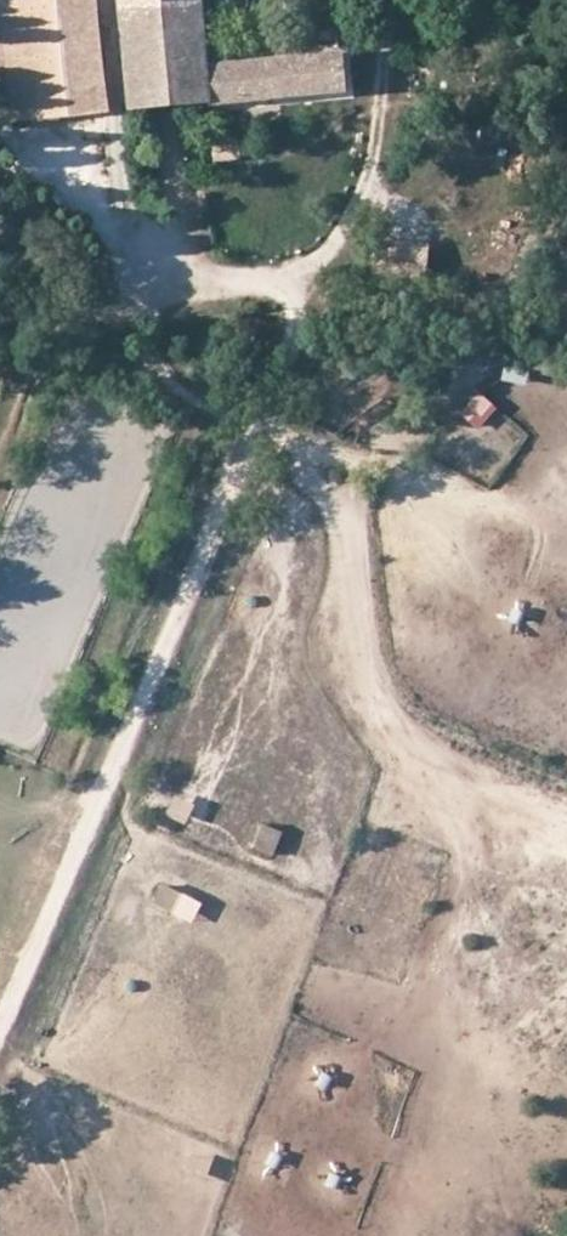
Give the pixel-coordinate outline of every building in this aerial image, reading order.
[(12,123),(107,114),(96,0),(0,0),(12,123)] [(128,110),(345,91),(342,55),(205,67),(199,0),(118,0),(128,110)] [(431,239),(378,233),(375,258),(428,265),(431,239)] [(476,387),(457,410),(470,420),(477,410),(481,412),(491,399),(476,387)] [(360,431),(356,440),(362,443),(367,434),(360,431)] [(524,607),(514,602),(507,614),(518,619),(524,607)] [(192,800),(172,792),(165,811),(184,819),(192,800)] [(281,828),(261,820),(252,843),(272,851),(281,828)] [(180,888),(160,880),(152,899),(172,907),(180,888)] [(333,1075),(323,1069),(316,1081),(327,1087),(333,1075)] [(282,1154),(271,1148),(265,1160),(276,1166),(282,1154)] [(210,1159),(191,1151),(184,1169),(203,1177),(210,1159)] [(341,1174),(330,1169),(326,1182),(337,1186),(341,1174)]
